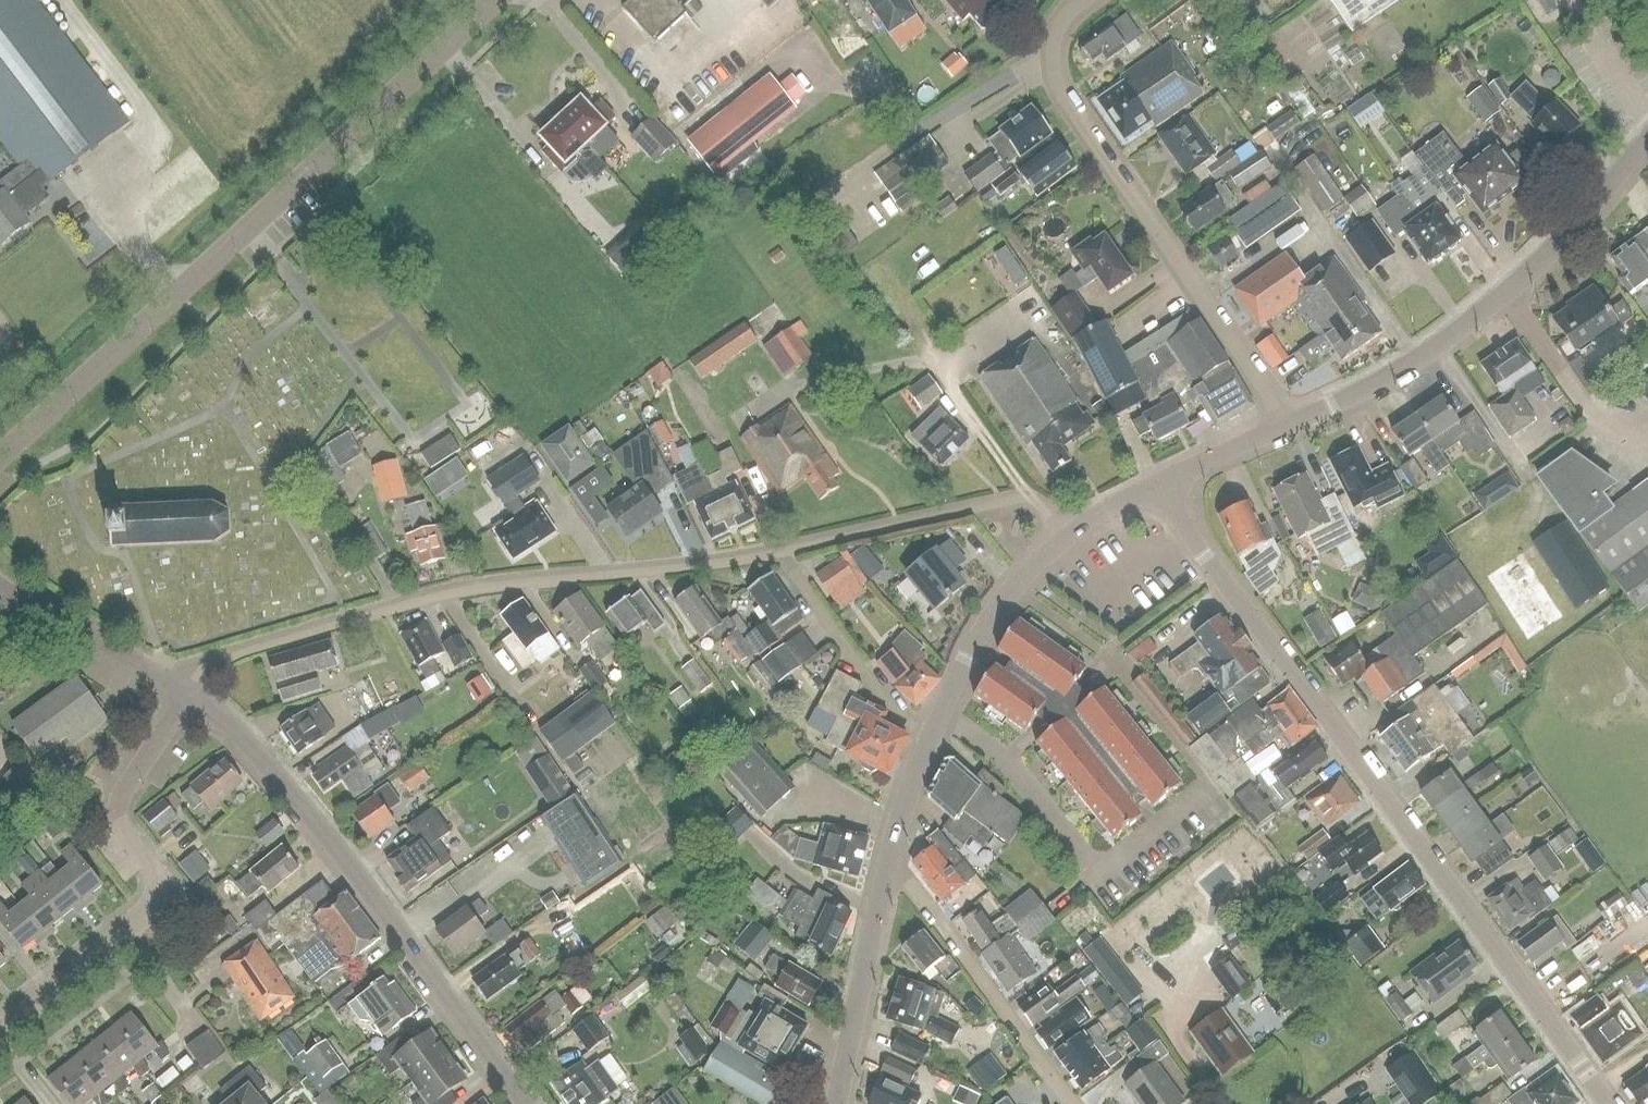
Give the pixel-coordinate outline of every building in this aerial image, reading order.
[(22,166),(0,182),(0,191),(2,193),(0,194),(0,242),(2,245),(30,223),(15,204),(38,186),(41,190),(130,123),(36,0),(0,0),(0,137),(22,166)] [(622,8),(654,44),(686,14),(691,19),(704,8),(697,0),(632,0),(622,8)] [(780,0),(758,0),(768,11),(780,0)] [(889,35),(918,15),(908,0),(865,0),(889,35)] [(962,20),(968,15),(981,30),(982,29),(991,29),(996,25),(997,17),(996,15),(1009,4),(1006,0),(945,0),(962,20)] [(1354,31),(1400,0),(1333,0),(1354,31)] [(1552,0),(1535,0),(1545,16),(1557,9),(1552,0)] [(1189,21),(1181,10),(1152,31),(1160,42),(1189,21)] [(1257,26),(1248,12),(1234,21),(1244,35),(1257,26)] [(1140,37),(1125,16),(1080,48),(1082,51),(1081,55),(1085,61),(1089,62),(1091,64),(1104,55),(1108,61),(1140,37)] [(1522,18),(1511,28),(1540,65),(1552,56),(1522,18)] [(1102,103),(1127,139),(1152,122),(1156,127),(1204,93),(1194,79),(1196,78),(1172,43),(1121,78),(1127,86),(1102,103)] [(954,54),(942,64),(953,77),(967,65),(958,55),(956,56),(954,54)] [(1305,91),(1297,77),(1283,85),(1303,121),(1317,111),(1305,91)] [(692,146),(711,170),(750,139),(793,105),(791,103),(799,96),(801,92),(800,87),(797,83),(792,81),(787,82),(779,88),(773,80),(692,146)] [(1510,100),(1497,80),(1488,86),(1500,106),(1510,100)] [(1580,127),(1555,101),(1549,107),(1526,84),(1515,95),(1519,99),(1515,102),(1534,121),(1532,123),(1558,149),(1561,146),(1563,147),(1568,142),(1567,140),(1580,127)] [(1501,111),(1481,86),(1466,98),(1486,123),(1501,111)] [(678,89),(659,109),(677,125),(695,106),(678,89)] [(1357,104),(1348,110),(1361,128),(1383,111),(1371,94),(1357,104)] [(582,102),(562,120),(599,160),(607,152),(618,142),(605,128),(615,119),(600,103),(590,111),(582,102)] [(1052,132),(1034,108),(1015,123),(1013,120),(1001,129),(1002,130),(990,139),(1008,163),(1020,154),(1021,156),(1052,132)] [(1273,140),(1296,122),(1288,110),(1264,128),(1273,140)] [(1189,115),(1160,135),(1187,174),(1204,162),(1208,168),(1218,161),(1213,155),(1216,153),(1189,115)] [(562,120),(542,138),(550,147),(543,154),(562,175),(579,159),(589,169),(595,176),(597,178),(608,169),(599,160),(562,120)] [(655,121),(634,140),(656,164),(676,145),(655,121)] [(1441,189),(1443,192),(1456,208),(1466,201),(1462,196),(1467,191),(1484,213),(1524,183),(1518,174),(1529,166),(1518,151),(1507,160),(1496,146),(1470,166),(1444,133),(1415,156),(1428,173),(1441,189)] [(874,176),(902,213),(926,195),(920,186),(949,164),(927,136),(874,176)] [(720,181),(759,149),(750,139),(711,170),(720,181)] [(1057,143),(1019,172),(1037,197),(1076,168),(1057,143)] [(1218,161),(1208,168),(1216,179),(1240,162),(1233,151),(1218,161)] [(1263,152),(1229,174),(1238,188),(1272,166),(1263,152)] [(991,184),(996,180),(1011,169),(1009,168),(1005,171),(992,153),(966,173),(979,191),(989,182),(991,184)] [(1342,197),(1313,155),(1295,168),(1325,210),(1342,198),(1356,219),(1374,206),(1359,185),(1342,197)] [(1011,169),(996,180),(991,184),(998,194),(1018,179),(1011,169)] [(1409,201),(1445,252),(1461,240),(1437,207),(1431,211),(1426,204),(1443,192),(1441,189),(1428,173),(1426,175),(1422,169),(1402,183),(1399,178),(1389,185),(1399,199),(1404,196),(1408,201),(1409,201)] [(1222,181),(1182,208),(1188,218),(1188,221),(1193,227),(1195,227),(1198,231),(1227,211),(1225,207),(1236,200),(1222,181)] [(1282,183),(1228,220),(1246,248),(1301,211),(1282,183)] [(988,186),(978,194),(986,205),(997,197),(988,186)] [(1429,262),(1445,252),(1409,201),(1408,201),(1404,196),(1399,199),(1377,214),(1396,241),(1408,232),(1429,262)] [(938,205),(945,215),(956,207),(949,197),(938,205)] [(806,218),(834,256),(852,242),(824,205),(806,218)] [(667,243),(646,220),(606,256),(626,279),(667,243)] [(1369,272),(1394,254),(1371,222),(1346,240),(1369,272)] [(1644,233),(1609,257),(1622,275),(1619,280),(1630,295),(1647,284),(1647,286),(1647,229),(1643,232),(1644,233)] [(1075,275),(1083,287),(1098,277),(1108,291),(1131,276),(1104,237),(1092,244),(1090,240),(1072,253),(1083,269),(1075,275)] [(1237,256),(1226,239),(1209,251),(1221,267),(1237,256)] [(1015,286),(1026,278),(1006,247),(995,255),(1015,286)] [(768,255),(775,264),(785,256),(779,248),(768,255)] [(1365,301),(1334,257),(1302,279),(1285,254),(1235,290),(1260,326),(1293,303),(1317,338),(1322,335),(1340,362),(1380,335),(1359,305),(1365,301)] [(1555,323),(1575,353),(1577,352),(1578,354),(1581,355),(1591,348),(1592,345),(1590,343),(1616,326),(1619,330),(1635,319),(1625,303),(1610,314),(1595,291),(1580,301),(1582,305),(1555,323)] [(1072,340),(1074,338),(1097,327),(1074,294),(1070,297),(1052,310),(1072,340)] [(1139,383),(1154,411),(1175,400),(1180,409),(1199,399),(1217,429),(1255,407),(1200,320),(1194,324),(1188,314),(1124,354),(1130,365),(1131,364),(1141,382),(1139,383)] [(1139,383),(1141,382),(1131,364),(1130,365),(1124,354),(1107,322),(1097,327),(1074,338),(1107,400),(1117,394),(1138,383),(1139,383)] [(692,362),(703,377),(746,347),(758,338),(747,323),(735,331),(692,362)] [(792,328),(772,342),(793,371),(813,357),(792,328)] [(1036,340),(982,377),(1029,446),(1033,443),(1054,473),(1072,461),(1062,447),(1095,424),(1087,411),(1081,415),(1074,404),(1078,401),(1036,340)] [(1519,341),(1482,366),(1497,388),(1498,387),(1505,398),(1491,408),(1511,439),(1537,422),(1517,391),(1528,383),(1540,375),(1533,364),(1534,363),(1519,341)] [(653,386),(669,376),(659,361),(643,372),(653,386)] [(910,391),(922,409),(944,393),(931,376),(910,391)] [(1117,394),(1107,400),(1115,416),(1126,411),(1117,394)] [(1443,398),(1416,417),(1434,443),(1435,442),(1444,455),(1461,443),(1469,454),(1474,450),(1480,459),(1498,447),(1491,437),(1491,436),(1476,413),(1460,423),(1443,398)] [(1175,400),(1154,411),(1133,423),(1140,436),(1151,430),(1157,441),(1189,425),(1180,409),(1175,400)] [(1102,401),(1093,407),(1102,420),(1110,414),(1102,401)] [(791,404),(742,438),(781,493),(804,477),(820,500),(840,486),(834,477),(840,474),(791,404)] [(939,409),(912,436),(942,467),(970,440),(939,409)] [(1416,417),(1394,432),(1411,457),(1423,449),(1427,456),(1426,457),(1438,474),(1451,466),(1444,455),(1435,442),(1434,443),(1416,417)] [(1557,425),(1565,437),(1577,429),(1569,417),(1557,425)] [(673,440),(662,420),(647,428),(658,448),(673,440)] [(569,430),(546,446),(569,480),(592,464),(569,430)] [(309,449),(328,488),(344,480),(337,464),(358,454),(347,431),(309,449)] [(637,489),(608,509),(627,536),(662,512),(651,497),(674,481),(648,433),(616,455),(639,487),(637,489)] [(421,454),(430,469),(460,450),(451,435),(421,454)] [(598,463),(605,458),(597,446),(590,451),(598,463)] [(1360,447),(1332,462),(1354,506),(1374,496),(1379,506),(1404,494),(1389,463),(1372,472),(1360,447)] [(709,479),(733,529),(755,518),(736,481),(728,485),(725,479),(742,470),(732,450),(715,459),(721,473),(709,479)] [(1539,479),(1578,531),(1626,596),(1637,612),(1647,605),(1647,480),(1609,509),(1599,495),(1612,485),(1571,455),(1539,479)] [(514,559),(555,531),(535,500),(524,508),(516,497),(539,481),(522,456),(487,480),(512,516),(493,528),(514,559)] [(396,460),(375,466),(386,504),(407,498),(396,460)] [(1429,481),(1415,461),(1402,470),(1416,489),(1429,481)] [(712,540),(733,529),(709,479),(700,463),(673,476),(688,505),(694,503),(712,540)] [(601,467),(570,489),(570,490),(577,499),(596,525),(606,517),(591,496),(611,482),(601,467)] [(446,491),(442,484),(434,474),(425,480),(437,497),(446,491)] [(1307,474),(1275,490),(1299,538),(1308,533),(1320,556),(1356,537),(1342,510),(1329,517),(1307,474)] [(1489,491),(1478,498),(1486,511),(1497,504),(1489,491)] [(434,528),(433,528),(425,501),(406,507),(414,534),(413,534),(413,535),(409,539),(411,548),(418,549),(422,565),(443,559),(434,528)] [(1235,546),(1245,567),(1279,552),(1266,522),(1259,525),(1249,503),(1237,509),(1233,506),(1225,510),(1225,514),(1221,516),(1229,533),(1227,538),(1230,545),(1235,546)] [(210,504),(110,509),(112,547),(214,543),(229,535),(228,514),(210,504)] [(1566,522),(1533,543),(1575,609),(1609,587),(1566,522)] [(366,524),(358,529),(361,534),(369,529),(366,524)] [(1441,534),(1425,545),(1430,552),(1442,569),(1458,558),(1441,534)] [(908,574),(934,608),(963,585),(953,571),(960,566),(952,556),(956,552),(949,543),(936,552),(908,574)] [(864,546),(850,557),(861,570),(875,559),(864,546)] [(1562,617),(1523,549),(1484,571),(1524,639),(1562,617)] [(842,558),(816,575),(830,595),(856,578),(846,564),(842,558)] [(1414,658),(1458,627),(1490,605),(1459,561),(1383,614),(1398,636),(1363,659),(1353,645),(1327,663),(1328,665),(1326,669),(1331,676),(1335,675),(1341,684),(1353,676),(1358,682),(1363,679),(1381,704),(1425,674),(1414,658)] [(1278,581),(1265,562),(1247,574),(1260,593),(1278,581)] [(759,656),(778,643),(779,637),(803,620),(770,575),(747,591),(769,621),(746,637),(759,656)] [(696,588),(676,603),(701,638),(708,633),(716,644),(721,640),(740,665),(753,655),(727,621),(722,624),(696,588)] [(1366,607),(1372,610),(1380,607),(1383,599),(1380,592),(1374,589),(1366,607)] [(630,599),(629,598),(619,605),(616,604),(610,608),(610,611),(607,613),(624,638),(646,623),(654,633),(665,625),(641,591),(630,599)] [(583,594),(554,615),(577,646),(586,639),(602,660),(619,648),(603,626),(605,625),(583,594)] [(541,665),(548,660),(559,651),(548,635),(547,635),(523,602),(501,618),(514,635),(502,643),(522,671),(536,661),(541,665)] [(1302,617),(1319,646),(1335,637),(1318,608),(1302,617)] [(737,615),(730,619),(732,622),(741,635),(746,631),(748,630),(737,615)] [(1189,718),(1201,736),(1273,683),(1251,653),(1255,650),(1239,628),(1235,631),(1224,616),(1207,629),(1204,629),(1198,633),(1197,636),(1196,637),(1200,643),(1172,664),(1183,678),(1195,669),(1203,668),(1209,676),(1212,674),(1226,693),(1221,697),(1220,695),(1189,718)] [(426,621),(400,635),(425,682),(441,674),(433,659),(443,654),(426,621)] [(1013,661),(1009,667),(1064,708),(1083,693),(1076,685),(1087,669),(1020,621),(998,651),(1013,661)] [(460,635),(441,645),(454,669),(473,659),(460,635)] [(893,652),(877,664),(892,684),(894,683),(898,686),(896,688),(916,707),(938,683),(941,680),(939,679),(921,663),(926,658),(920,652),(924,648),(910,635),(894,652),(893,652)] [(1149,639),(1129,654),(1137,665),(1157,650),(1149,639)] [(268,660),(276,684),(316,672),(338,665),(331,641),(268,660)] [(761,661),(778,684),(801,667),(784,644),(761,661)] [(694,659),(682,668),(699,692),(711,684),(694,659)] [(591,661),(578,670),(594,692),(607,683),(591,661)] [(782,692),(760,661),(749,670),(771,700),(782,692)] [(1044,724),(1064,708),(1009,667),(1004,673),(996,666),(975,696),(1025,733),(1037,717),(1044,724)] [(889,713),(856,697),(863,684),(837,671),(828,688),(826,693),(818,709),(837,719),(844,722),(840,730),(899,759),(909,738),(883,725),(889,713)] [(316,672),(276,684),(281,702),(321,690),(316,672)] [(492,695),(480,676),(465,685),(477,705),(492,695)] [(13,725),(58,786),(72,775),(59,758),(63,755),(56,746),(67,738),(73,745),(108,719),(77,678),(13,725)] [(818,680),(814,683),(818,689),(826,693),(828,688),(822,685),(818,680)] [(1435,686),(1412,702),(1401,711),(1407,720),(1381,739),(1406,773),(1444,746),(1451,756),(1474,739),(1435,686)] [(670,695),(680,709),(691,701),(681,687),(670,695)] [(1064,708),(1141,805),(1147,801),(1153,808),(1182,786),(1105,689),(1089,702),(1083,693),(1064,708)] [(1190,750),(1214,782),(1230,799),(1256,780),(1241,760),(1252,752),(1255,756),(1266,749),(1280,737),(1288,749),(1317,728),(1290,690),(1261,711),(1255,702),(1229,721),(1230,723),(1210,738),(1209,736),(1190,750)] [(584,767),(573,753),(614,722),(592,692),(540,731),(573,775),(584,767)] [(414,697),(401,704),(410,720),(422,713),(414,697)] [(316,704),(280,730),(298,755),(334,729),(316,704)] [(401,726),(410,721),(410,720),(401,704),(392,708),(399,722),(401,726)] [(381,712),(359,724),(366,739),(399,722),(392,708),(391,707),(381,712)] [(1141,805),(1064,708),(1044,724),(1051,732),(1037,744),(1114,840),(1142,817),(1136,809),(1141,805)] [(832,730),(826,742),(861,759),(862,768),(873,773),(880,770),(892,776),(900,759),(899,759),(840,730),(844,722),(837,719),(832,730)] [(519,738),(511,743),(516,750),(524,745),(519,738)] [(750,739),(717,769),(761,816),(793,786),(750,739)] [(1271,768),(1256,780),(1265,793),(1281,782),(1287,791),(1301,780),(1328,761),(1315,743),(1289,761),(1288,760),(1273,771),(1271,768)] [(323,793),(341,780),(355,799),(374,785),(368,776),(381,767),(365,745),(351,755),(346,747),(317,767),(321,773),(313,779),(323,793)] [(525,769),(550,808),(573,793),(548,754),(525,769)] [(22,762),(0,780),(0,782),(25,812),(48,793),(22,762)] [(929,791),(930,800),(950,816),(943,828),(964,844),(970,835),(984,846),(993,833),(1008,844),(1026,821),(1018,812),(1000,798),(1006,789),(984,772),(979,781),(954,762),(948,763),(929,791)] [(241,783),(224,763),(211,774),(210,772),(190,789),(191,789),(182,798),(194,812),(203,804),(211,812),(230,795),(229,794),(241,783)] [(419,763),(399,777),(409,792),(429,778),(419,763)] [(1492,764),(1480,772),(1485,780),(1497,772),(1492,764)] [(1536,778),(1529,769),(1520,776),(1526,785),(1536,778)] [(1422,794),(1435,812),(1464,790),(1451,772),(1422,794)] [(1472,790),(1485,780),(1480,772),(1467,782),(1472,790)] [(1341,779),(1308,804),(1326,828),(1360,804),(1341,779)] [(1244,818),(1248,815),(1259,830),(1281,814),(1256,780),(1230,799),(1244,818)] [(375,796),(352,814),(370,839),(393,821),(385,811),(400,800),(392,789),(388,783),(373,794),(375,796)] [(1435,812),(1448,829),(1477,808),(1464,790),(1435,812)] [(172,830),(168,826),(178,818),(173,812),(181,804),(173,795),(164,802),(144,819),(158,835),(162,839),(172,830)] [(542,819),(588,886),(620,865),(575,797),(542,819)] [(451,833),(432,807),(408,826),(418,839),(388,862),(398,874),(396,876),(408,892),(449,860),(437,844),(451,833)] [(6,808),(0,813),(0,815),(7,824),(14,818),(6,808)] [(731,841),(751,824),(736,808),(717,825),(731,841)] [(1448,829),(1464,851),(1492,830),(1477,808),(1448,829)] [(257,836),(266,847),(282,834),(273,823),(257,836)] [(858,875),(869,836),(825,824),(819,844),(800,838),(794,857),(858,875)] [(1577,839),(1570,829),(1549,843),(1556,854),(1577,839)] [(914,864),(943,901),(975,876),(939,830),(927,840),(934,849),(914,864)] [(1492,830),(1464,851),(1472,862),(1476,860),(1488,877),(1513,859),(1492,830)] [(1331,840),(1323,831),(1299,849),(1307,859),(1331,840)] [(1339,836),(1319,851),(1333,870),(1345,862),(1355,875),(1370,865),(1368,862),(1381,853),(1367,834),(1347,848),(1339,836)] [(1583,860),(1595,851),(1587,841),(1575,850),(1583,860)] [(1547,847),(1530,860),(1545,881),(1562,868),(1547,847)] [(60,875),(86,907),(94,901),(90,896),(102,886),(71,848),(62,855),(71,867),(60,875)] [(299,869),(281,848),(236,886),(247,899),(262,886),(269,894),(299,869)] [(190,882),(208,869),(193,849),(175,863),(190,882)] [(19,864),(30,878),(37,872),(26,858),(19,864)] [(1407,866),(1362,899),(1377,919),(1391,909),(1396,911),(1404,905),(1404,899),(1422,886),(1407,866)] [(38,873),(31,879),(62,919),(73,910),(77,915),(86,907),(60,875),(48,886),(38,873)] [(216,886),(208,876),(198,884),(206,894),(216,886)] [(62,919),(31,879),(21,887),(31,899),(21,907),(46,939),(54,932),(51,928),(62,919)] [(745,894),(762,907),(773,903),(783,910),(779,916),(794,925),(795,924),(801,927),(796,936),(807,942),(807,943),(809,944),(809,945),(831,955),(841,934),(807,918),(787,903),(757,879),(745,894)] [(1516,879),(1487,900),(1510,931),(1529,918),(1531,920),(1553,905),(1536,881),(1524,890),(1516,879)] [(347,963),(380,939),(347,893),(339,899),(325,880),(279,913),(258,928),(271,946),(272,945),(276,951),(287,943),(314,980),(331,968),(347,963)] [(1348,898),(1338,884),(1317,900),(1327,914),(1348,898)] [(787,903),(807,918),(841,934),(851,913),(829,903),(832,897),(818,890),(813,900),(795,890),(787,903)] [(1032,890),(1006,910),(1020,928),(1029,940),(1055,920),(1032,890)] [(560,902),(552,892),(540,900),(547,911),(560,902)] [(1627,904),(1618,892),(1596,908),(1605,920),(1627,904)] [(258,928),(279,913),(269,899),(248,914),(258,928)] [(479,901),(437,932),(453,955),(484,933),(475,921),(487,912),(479,901)] [(46,939),(21,907),(9,917),(0,906),(0,924),(22,951),(33,942),(37,947),(46,939)] [(979,909),(963,922),(985,950),(1009,931),(1011,934),(1020,928),(1008,913),(992,926),(979,909)] [(647,921),(659,937),(669,929),(657,913),(647,921)] [(239,928),(229,915),(219,923),(229,935),(239,928)] [(1537,931),(1519,943),(1533,963),(1562,942),(1567,950),(1576,944),(1557,916),(1549,922),(1545,920),(1538,925),(1537,931)] [(774,938),(757,924),(738,948),(755,961),(774,938)] [(217,928),(209,934),(215,943),(224,936),(217,928)] [(1365,928),(1344,943),(1360,964),(1380,949),(1365,928)] [(922,933),(903,951),(926,976),(934,968),(947,983),(960,971),(947,956),(945,958),(922,933)] [(1086,933),(1079,939),(1087,948),(1094,943),(1086,933)] [(1241,943),(1234,933),(1223,941),(1230,951),(1241,943)] [(983,954),(1009,990),(1037,970),(1011,934),(983,954)] [(242,998),(260,1022),(294,998),(282,981),(286,978),(259,940),(223,965),(244,996),(242,998)] [(1087,948),(1084,951),(1103,975),(1126,1005),(1140,993),(1117,963),(1098,940),(1094,943),(1087,948)] [(513,985),(517,982),(518,978),(520,976),(517,972),(538,956),(528,942),(473,981),(487,1000),(509,984),(513,985)] [(1459,943),(1459,944),(1436,960),(1434,957),(1412,974),(1434,1004),(1472,975),(1470,972),(1477,967),(1459,943)] [(657,955),(663,962),(672,955),(666,948),(665,948),(657,955)] [(724,956),(713,949),(706,961),(718,967),(724,956)] [(1063,962),(1056,953),(1042,964),(1048,972),(1063,962)] [(823,983),(774,954),(766,969),(782,978),(777,986),(810,1005),(823,983)] [(1210,970),(1231,998),(1249,984),(1228,956),(1210,970)] [(745,971),(758,980),(763,973),(750,964),(745,971)] [(1098,976),(1091,966),(1079,975),(1086,985),(1098,976)] [(653,968),(642,977),(651,988),(663,980),(653,968)] [(651,988),(642,977),(641,976),(616,995),(627,1009),(652,989),(651,988)] [(1020,1007),(1034,1025),(1085,987),(1078,978),(1056,995),(1049,985),(1020,1007)] [(888,1020),(919,1030),(952,1045),(960,1027),(938,1017),(945,993),(901,979),(888,1020)] [(366,992),(357,980),(328,1002),(335,1011),(346,1002),(343,998),(356,988),(362,996),(347,1007),(358,1022),(369,1024),(369,1023),(380,1038),(414,1013),(394,985),(389,988),(383,980),(366,992)] [(543,1003),(542,1002),(506,1030),(516,1043),(523,1038),(532,1050),(543,1041),(566,1024),(561,1018),(563,1016),(560,1012),(567,1007),(572,1014),(591,999),(579,984),(561,998),(557,992),(543,1003)] [(705,1069),(763,1103),(771,1103),(783,1084),(771,1076),(773,1073),(742,1055),(745,1050),(781,1072),(808,1025),(783,1010),(789,999),(765,985),(758,998),(766,1003),(758,1017),(749,1012),(748,1014),(743,1010),(740,1015),(725,1006),(712,1027),(721,1033),(721,1042),(718,1048),(705,1069)] [(1401,1022),(1413,1013),(1397,992),(1386,1001),(1401,1022)] [(680,1022),(689,1014),(672,993),(662,1001),(680,1022)] [(1117,1004),(1110,994),(1100,1002),(1107,1012),(1117,1004)] [(1598,995),(1571,1014),(1582,1029),(1581,1030),(1603,1061),(1642,1033),(1619,1002),(1609,1010),(1598,995)] [(984,1007),(974,996),(963,1006),(973,1017),(984,1007)] [(1049,1049),(1092,1018),(1080,1002),(1066,1012),(1063,1007),(1041,1023),(1044,1028),(1037,1032),(1049,1049)] [(1121,1003),(1111,1010),(1126,1029),(1135,1022),(1121,1003)] [(1221,1073),(1251,1051),(1221,1010),(1191,1032),(1221,1073)] [(1461,1010),(1458,1012),(1437,1027),(1444,1037),(1468,1021),(1461,1010)] [(1464,1078),(1483,1063),(1518,1037),(1501,1013),(1479,1028),(1481,1030),(1475,1034),(1483,1045),(1455,1065),(1464,1078)] [(610,1036),(594,1014),(572,1031),(588,1052),(605,1040),(610,1036)] [(110,1032),(135,1064),(141,1060),(152,1051),(160,1063),(168,1057),(161,1043),(156,1048),(130,1015),(110,1032)] [(1158,1040),(1142,1019),(1128,1030),(1144,1050),(1158,1040)] [(1070,1070),(1107,1043),(1103,1037),(1107,1034),(1098,1023),(1057,1053),(1070,1070)] [(677,1049),(690,1066),(710,1052),(693,1028),(679,1038),(684,1044),(677,1049)] [(279,1040),(301,1070),(303,1069),(321,1094),(350,1072),(326,1040),(309,1053),(292,1030),(279,1040)] [(89,1048),(114,1080),(121,1075),(131,1068),(140,1079),(147,1074),(141,1060),(135,1064),(110,1032),(89,1048)] [(401,1037),(375,1056),(355,1071),(358,1075),(364,1071),(365,1073),(380,1063),(390,1076),(400,1068),(411,1083),(448,1056),(430,1032),(409,1047),(401,1037)] [(922,1064),(930,1047),(900,1033),(892,1050),(922,1064)] [(1535,1061),(1518,1037),(1483,1063),(1487,1068),(1492,1069),(1497,1065),(1507,1078),(1512,1074),(1513,1077),(1535,1061)] [(197,1039),(185,1047),(202,1070),(214,1061),(197,1039)] [(1152,1047),(1136,1058),(1146,1071),(1126,1085),(1140,1103),(1179,1103),(1182,1102),(1154,1064),(1161,1059),(1168,1054),(1159,1041),(1152,1046),(1152,1047)] [(1112,1050),(1107,1043),(1070,1070),(1084,1089),(1125,1059),(1116,1047),(1112,1050)] [(121,1075),(114,1080),(89,1048),(69,1064),(94,1097),(100,1092),(110,1084),(119,1095),(127,1089),(121,1075)] [(1415,1050),(1388,1069),(1412,1103),(1424,1103),(1443,1091),(1415,1050)] [(1006,1074),(991,1054),(967,1071),(982,1092),(1006,1074)] [(411,1083),(422,1098),(413,1103),(451,1103),(444,1095),(465,1080),(448,1056),(411,1083)] [(917,1071),(889,1058),(883,1072),(910,1085),(917,1071)] [(566,1103),(600,1103),(608,1098),(607,1097),(618,1089),(597,1061),(587,1069),(582,1062),(582,1063),(581,1062),(551,1084),(566,1103)] [(94,1097),(69,1064),(48,1080),(67,1103),(85,1103),(90,1100),(93,1103),(105,1103),(100,1092),(94,1097)] [(1646,1067),(1645,1071),(1626,1085),(1639,1103),(1647,1103),(1647,1066),(1646,1067)] [(255,1096),(266,1088),(249,1067),(223,1087),(233,1099),(227,1103),(262,1103),(255,1096)] [(1530,1095),(1525,1087),(1508,1099),(1512,1103),(1574,1103),(1577,1102),(1574,1098),(1576,1097),(1571,1090),(1568,1090),(1558,1076),(1530,1095)] [(869,1103),(916,1103),(921,1094),(881,1077),(869,1103)] [(153,1083),(141,1091),(151,1103),(152,1103),(162,1096),(153,1083)] [(1503,1083),(1481,1099),(1477,1099),(1469,1103),(1495,1103),(1510,1093),(1503,1083)] [(958,1086),(952,1102),(957,1103),(976,1103),(980,1095),(958,1086)] [(618,1103),(634,1103),(633,1103),(634,1099),(631,1095),(626,1094),(622,1097),(622,1102),(618,1103)]
